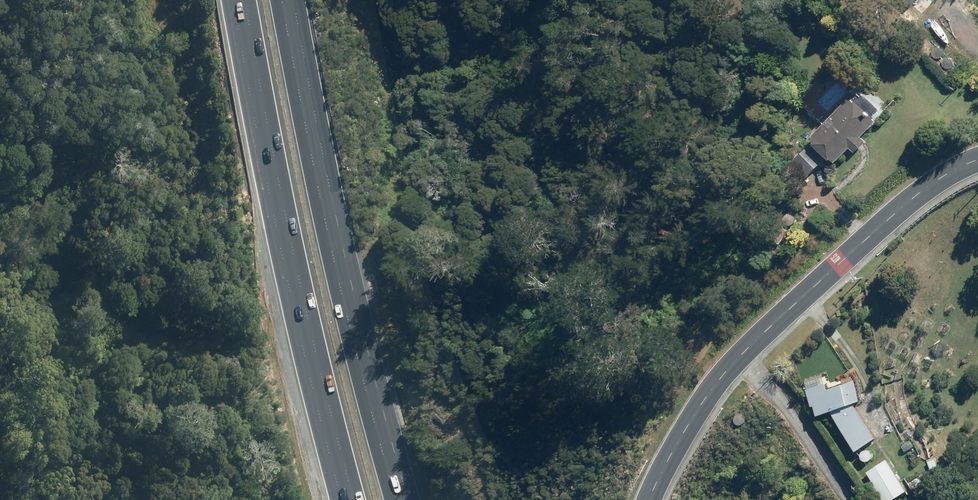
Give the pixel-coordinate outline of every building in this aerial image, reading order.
[(836,156),(839,160),(853,146),(858,151),(869,140),(864,135),(879,120),(875,116),(876,116),(860,99),(859,100),(855,96),(815,135),(819,140),(819,141),(835,157),(836,156)] [(806,180),(827,159),(812,144),(791,164),(806,180)] [(866,398),(859,379),(831,389),(828,381),(808,389),(813,404),(814,403),(815,406),(817,405),(821,415),(834,410),(862,450),(882,436),(858,402),(866,398)] [(930,461),(933,469),(942,466),(939,458),(930,461)] [(889,459),(870,471),(891,499),(896,499),(911,489),(900,474),(902,472),(892,459),(890,460),(889,459)]
